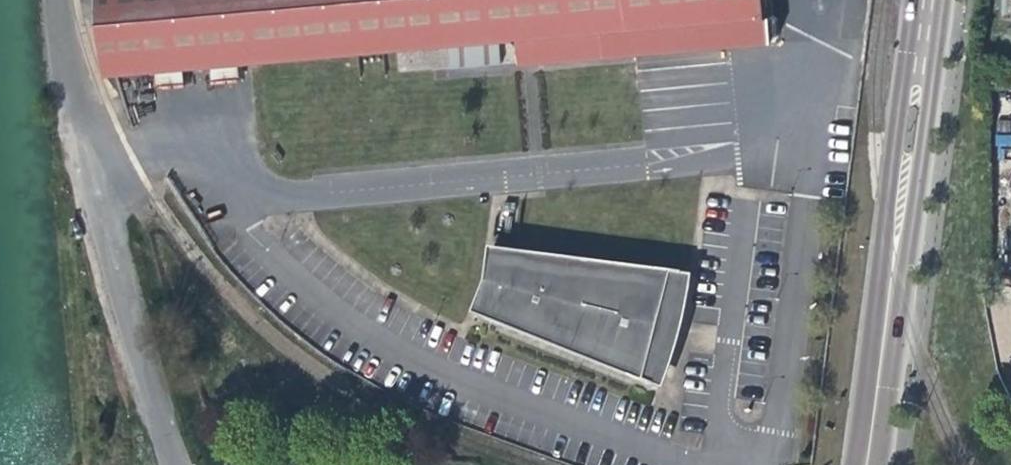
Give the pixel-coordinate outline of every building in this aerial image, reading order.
[(106,68),(251,56),(347,47),(347,61),(425,70),(433,69),(635,50),(773,37),(773,34),(778,32),(776,12),(769,10),(768,0),(100,0),(106,68)] [(681,333),(691,273),(499,245),(494,278),(479,314),(663,384),(680,336),(681,333)]
